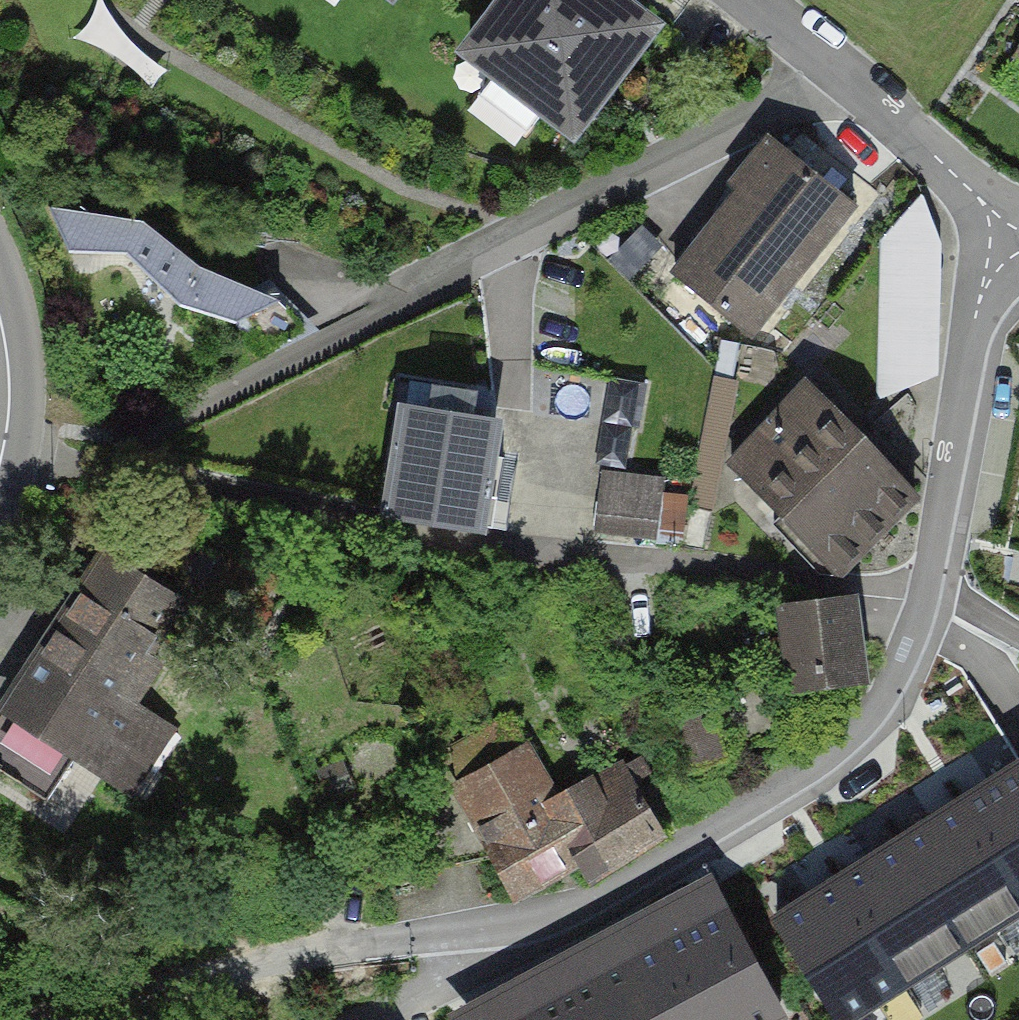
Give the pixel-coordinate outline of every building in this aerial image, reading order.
[(644,0),(484,0),(453,42),(576,131),(662,13),(644,0)] [(1005,57),(1018,66),(1018,38),(1005,57)] [(746,352),(856,208),(769,142),(660,286),(746,352)] [(918,185),(875,232),(872,394),(934,372),(943,233),(918,185)] [(134,222),(49,215),(64,255),(121,257),(171,310),(235,320),(259,354),(316,327),(281,292),(267,301),(192,270),(134,222)] [(842,571),(917,504),(803,377),(727,444),(842,571)] [(613,380),(608,416),(642,420),(646,384),(613,380)] [(482,531),(496,421),(398,409),(383,519),(482,531)] [(663,478),(605,470),(594,544),(652,553),(663,478)] [(0,698),(0,731),(80,784),(165,657),(70,594),(0,698)] [(861,688),(853,600),(776,606),(783,695),(861,688)] [(529,741),(448,792),(500,875),(581,825),(529,741)] [(960,802),(1018,895),(1018,765),(960,802)] [(900,840),(964,941),(1018,906),(1018,895),(960,802),(900,840)] [(900,840),(839,879),(903,979),(964,941),(900,840)] [(839,879),(777,918),(841,1019),(903,979),(839,879)] [(413,1019),(716,1019),(651,903),(577,944),(571,933),(413,1019)]
